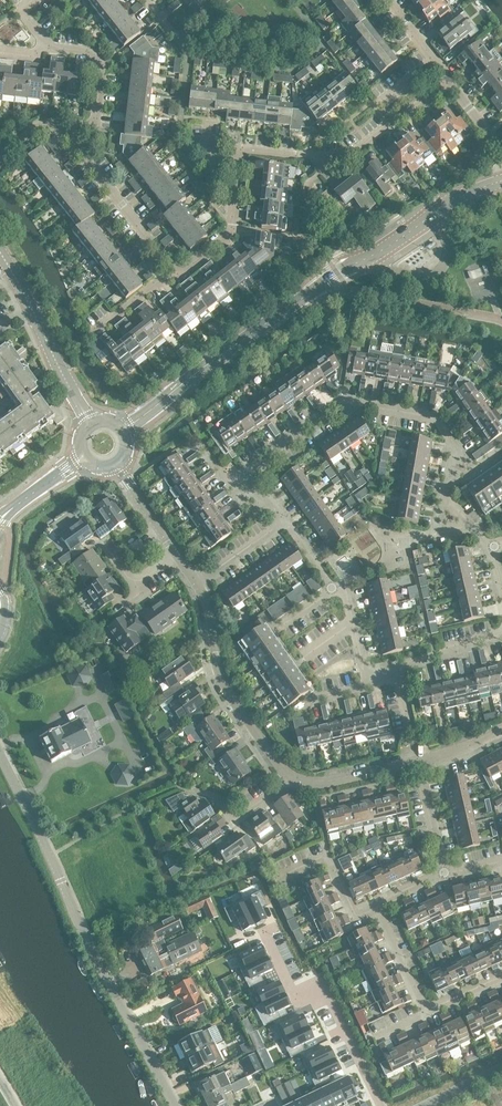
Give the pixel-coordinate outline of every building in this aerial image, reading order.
[(97,13),(113,0),(96,0),(90,5),(97,13)] [(114,0),(113,0),(97,13),(104,21),(120,8),(114,0)] [(167,8),(171,14),(181,6),(177,0),(167,8)] [(338,10),(351,0),(330,0),(338,10)] [(338,10),(346,20),(340,24),(341,24),(362,7),(356,0),(351,0),(338,10)] [(421,9),(432,0),(410,0),(416,7),(418,6),(421,9)] [(421,9),(423,13),(421,15),(428,23),(437,16),(441,21),(443,20),(453,12),(449,6),(448,8),(443,2),(446,0),(432,0),(421,9)] [(312,7),(308,1),(303,5),(307,11),(312,7)] [(133,12),(141,5),(139,2),(130,9),(133,12)] [(144,8),(141,5),(133,12),(135,15),(144,8)] [(362,8),(362,7),(341,24),(349,34),(365,22),(357,12),(362,8)] [(120,8),(104,21),(110,30),(127,17),(120,8)] [(453,12),(443,20),(448,25),(437,34),(450,50),(468,36),(455,20),(463,14),(459,8),(453,12)] [(150,16),(145,20),(150,26),(155,22),(150,16)] [(319,25),(324,21),(320,16),(315,20),(319,25)] [(134,25),(127,17),(110,30),(117,38),(134,25)] [(328,27),(324,21),(319,25),(323,31),(328,27)] [(373,32),(365,22),(349,34),(357,44),(373,32)] [(141,34),(134,25),(117,38),(124,47),(141,34)] [(373,32),(357,44),(365,54),(381,42),(373,32)] [(133,53),(152,48),(143,36),(129,47),(133,53)] [(330,49),(335,45),(331,40),(327,44),(330,49)] [(463,44),(456,50),(460,56),(472,46),(468,41),(463,44)] [(468,60),(473,66),(488,54),(483,48),(484,47),(479,41),(475,44),(468,50),(457,59),(462,65),(468,60)] [(372,65),(389,52),(381,42),(365,54),(372,65)] [(339,50),(335,45),(330,49),(334,54),(339,50)] [(159,49),(152,48),(133,53),(133,61),(154,63),(157,64),(159,49)] [(473,66),(477,72),(471,77),(476,83),(498,65),(501,62),(501,60),(493,49),(488,54),(473,66)] [(397,62),(389,52),(372,65),(381,75),(397,62)] [(321,55),(317,59),(321,64),(325,61),(321,55)] [(42,72),(41,81),(40,92),(41,92),(54,93),(57,58),(51,57),(49,73),(42,72)] [(54,93),(53,98),(65,100),(66,95),(68,75),(62,75),(64,58),(57,58),(54,93)] [(321,64),(317,59),(311,63),(315,69),(321,64)] [(14,98),(16,79),(11,78),(13,61),(6,60),(1,96),(14,98)] [(74,76),(68,75),(66,95),(79,96),(83,60),(76,60),(74,76)] [(346,69),(351,65),(347,60),(342,64),(346,69)] [(133,61),(131,76),(152,78),(154,63),(133,61)] [(22,79),(16,79),(14,98),(26,99),(31,64),(24,63),(22,79)] [(40,101),(41,92),(40,92),(41,81),(36,81),(38,64),(31,64),(26,99),(40,101)] [(355,70),(351,65),(346,69),(350,74),(355,70)] [(492,90),(501,82),(501,72),(501,69),(498,65),(476,83),(481,89),(487,84),(492,90)] [(305,68),(299,73),(303,78),(309,74),(305,68)] [(303,78),(299,73),(294,76),(299,82),(303,78)] [(345,74),(335,82),(348,98),(357,91),(345,74)] [(152,78),(131,76),(129,91),(150,93),(152,78)] [(363,80),(358,84),(362,89),(367,85),(363,80)] [(339,105),(348,98),(335,82),(326,89),(339,105)] [(495,107),(501,101),(501,82),(492,90),(496,96),(490,101),(495,107)] [(201,110),(204,90),(190,88),(188,109),(201,110)] [(339,105),(326,89),(317,96),(330,112),(339,105)] [(214,112),(217,91),(204,90),(201,110),(214,112)] [(129,91),(127,106),(148,108),(150,93),(129,91)] [(217,91),(214,112),(226,113),(226,120),(229,99),(229,93),(217,91)] [(330,112),(317,96),(308,103),(321,120),(330,112)] [(241,101),(229,99),(226,120),(239,121),(241,101)] [(254,102),(241,101),(239,121),(252,123),(254,102)] [(267,104),(254,102),(252,123),(265,124),(267,104)] [(321,120),(308,103),(299,111),(297,110),(295,131),(301,132),(301,128),(309,129),(321,120)] [(277,126),(280,105),(267,104),(265,124),(277,126)] [(293,107),(280,105),(277,126),(290,127),(289,131),(295,131),(297,110),(292,110),(293,107)] [(148,108),(127,106),(126,120),(147,123),(148,108)] [(442,120),(438,123),(457,147),(464,142),(459,135),(464,131),(465,133),(471,128),(461,116),(456,120),(449,111),(440,118),(442,120)] [(124,135),(141,137),(145,138),(147,123),(126,120),(124,135)] [(432,140),(427,144),(436,156),(442,152),(440,150),(446,146),(451,152),(457,147),(438,123),(435,126),(433,124),(424,131),(432,140)] [(124,135),(120,134),(119,145),(123,146),(140,144),(141,137),(124,135)] [(400,145),(419,169),(425,164),(423,161),(434,153),(422,138),(417,142),(410,134),(402,141),(403,142),(400,145)] [(50,149),(53,152),(61,145),(59,142),(50,149)] [(140,144),(123,146),(122,154),(128,162),(144,149),(140,144)] [(61,145),(53,152),(55,155),(64,148),(61,145)] [(388,165),(399,179),(403,184),(405,182),(402,177),(404,175),(402,172),(407,168),(412,175),(419,169),(400,145),(396,148),(395,146),(386,153),(393,162),(388,165)] [(482,146),(474,153),(480,160),(488,153),(482,146)] [(24,161),(31,170),(47,156),(40,148),(24,161)] [(128,162),(135,170),(152,157),(145,149),(144,149),(128,162)] [(37,178),(54,165),(47,156),(31,170),(37,178)] [(142,179),(159,166),(152,157),(135,170),(142,179)] [(64,166),(66,169),(75,162),(72,159),(64,166)] [(114,165),(118,170),(123,166),(119,161),(114,165)] [(399,179),(388,165),(383,169),(377,161),(368,167),(369,169),(361,176),(371,188),(375,184),(385,196),(392,191),(386,184),(391,180),(394,183),(399,179)] [(75,162),(66,169),(68,172),(77,165),(75,162)] [(263,177),(282,179),(288,180),(289,167),(247,162),(247,169),(263,171),(263,177)] [(54,165),(37,178),(44,186),(61,173),(54,165)] [(123,166),(118,170),(123,177),(128,173),(123,166)] [(142,179),(148,187),(165,174),(159,166),(142,179)] [(51,195),(67,182),(61,173),(44,186),(51,195)] [(155,196),(172,183),(165,174),(148,187),(155,196)] [(77,183),(79,186),(88,179),(85,176),(77,183)] [(282,179),(263,177),(262,183),(245,181),(245,188),(280,192),(282,179)] [(368,193),(356,177),(342,188),(340,186),(334,191),(336,194),(332,198),(327,191),(320,197),(323,201),(320,203),(328,213),(330,211),(335,217),(346,208),(344,206),(353,199),(364,213),(374,205),(366,194),(368,193)] [(127,182),(131,187),(136,183),(132,178),(127,182)] [(88,179),(79,186),(81,189),(90,182),(88,179)] [(57,203),(74,190),(67,182),(51,195),(57,203)] [(136,183),(131,187),(136,194),(141,190),(136,183)] [(155,196),(162,204),(179,191),(172,183),(155,196)] [(259,202),(264,203),(279,204),(280,192),(245,188),(244,195),(260,196),(259,202)] [(74,190),(57,203),(64,211),(81,198),(74,190)] [(180,203),(180,204),(185,200),(179,191),(162,204),(168,212),(180,203)] [(90,199),(93,202),(101,196),(99,193),(90,199)] [(140,199),(145,204),(150,200),(145,195),(140,199)] [(101,196),(93,202),(95,205),(103,198),(101,196)] [(71,220),(87,207),(81,198),(64,211),(71,220)] [(150,200),(145,204),(150,210),(154,206),(150,200)] [(180,203),(168,212),(163,216),(170,225),(186,212),(180,204),(180,203)] [(247,207),(246,214),(284,217),(285,205),(279,204),(264,203),(263,208),(247,207)] [(87,207),(71,220),(77,228),(72,232),(94,215),(87,207)] [(99,211),(94,215),(99,221),(104,217),(99,211)] [(177,234),(193,220),(186,212),(170,225),(177,234)] [(246,214),(246,221),(262,222),(261,228),(283,231),(284,217),(246,214)] [(79,240),(95,227),(89,219),(94,215),(72,232),(79,240)] [(148,228),(157,221),(155,219),(146,226),(148,228)] [(177,234),(183,242),(200,229),(193,220),(177,234)] [(102,225),(107,232),(112,227),(108,221),(102,225)] [(160,225),(157,221),(148,228),(151,232),(160,225)] [(102,236),(95,227),(79,240),(86,249),(102,236)] [(112,227),(107,232),(111,237),(117,233),(112,227)] [(200,229),(183,242),(190,251),(207,238),(200,229)] [(160,242),(162,245),(171,238),(168,235),(160,242)] [(246,239),(246,243),(273,257),(274,251),(275,251),(280,237),(275,237),(256,235),(255,240),(246,239)] [(92,257),(109,244),(102,236),(86,249),(92,257)] [(116,242),(121,248),(126,244),(121,238),(116,242)] [(171,238),(162,245),(164,248),(173,241),(171,238)] [(248,252),(244,256),(256,271),(273,257),(246,243),(243,245),(248,252)] [(99,266),(115,252),(109,244),(92,257),(99,266)] [(126,244),(121,248),(125,253),(130,249),(126,244)] [(256,271),(244,256),(241,259),(230,246),(225,250),(247,278),(256,271)] [(181,250),(175,255),(179,260),(185,255),(181,250)] [(230,268),(225,271),(237,286),(247,278),(225,250),(219,255),(230,268)] [(115,252),(99,266),(105,274),(122,261),(115,252)] [(131,262),(134,265),(142,258),(140,255),(131,262)] [(291,257),(288,264),(297,267),(299,260),(291,257)] [(142,258),(134,265),(136,268),(145,261),(142,258)] [(122,261),(105,274),(112,282),(129,269),(122,261)] [(210,262),(205,266),(227,294),(237,286),(225,271),(221,275),(210,262)] [(227,294),(205,266),(199,271),(210,284),(205,287),(217,302),(227,294)] [(129,269),(112,282),(119,291),(135,278),(129,269)] [(153,277),(149,272),(143,277),(147,281),(153,277)] [(135,278),(119,291),(126,299),(142,286),(135,278)] [(190,278),(185,282),(207,310),(217,302),(205,287),(201,291),(190,278)] [(185,303),(197,318),(199,321),(209,313),(207,310),(185,282),(179,286),(190,299),(185,303)] [(197,318),(185,303),(181,307),(170,294),(165,298),(187,326),(197,318)] [(170,315),(165,319),(177,334),(187,326),(165,298),(159,302),(170,315)] [(145,302),(139,307),(161,335),(171,327),(177,334),(165,319),(160,312),(155,315),(145,302)] [(144,324),(140,328),(152,343),(161,335),(139,307),(134,311),(144,324)] [(152,343),(140,328),(135,331),(125,318),(119,323),(142,351),(152,343)] [(120,344),(134,362),(144,354),(142,351),(119,323),(114,327),(124,340),(120,344)] [(124,370),(134,362),(120,344),(115,347),(105,334),(99,339),(124,370)] [(24,350),(23,348),(15,354),(8,344),(0,350),(0,367),(24,350)] [(314,363),(326,380),(336,373),(333,369),(339,365),(327,348),(321,353),(323,357),(314,363)] [(365,377),(368,357),(357,355),(357,351),(350,349),(347,370),(353,371),(353,375),(365,377)] [(24,350),(0,367),(0,380),(2,382),(24,366),(17,357),(25,351),(24,350)] [(189,350),(180,358),(184,364),(194,356),(189,350)] [(377,379),(381,353),(370,351),(368,357),(365,377),(377,379)] [(393,355),(381,353),(377,379),(389,381),(393,355)] [(405,357),(393,355),(389,381),(400,383),(404,363),(405,357)] [(424,387),(427,367),(429,360),(417,358),(416,365),(412,385),(424,387)] [(326,380),(314,363),(304,370),(316,387),(326,380)] [(416,365),(404,363),(400,383),(412,385),(416,365)] [(30,375),(24,366),(2,382),(10,393),(40,371),(38,369),(30,375)] [(436,389),(439,369),(427,367),(424,387),(436,389)] [(451,371),(439,369),(436,389),(451,392),(460,378),(451,373),(451,371)] [(162,370),(158,372),(163,380),(167,378),(162,370)] [(316,387),(304,370),(294,377),(306,394),(316,387)] [(40,371),(10,393),(18,404),(20,403),(23,407),(38,396),(35,392),(39,388),(33,379),(41,373),(40,371)] [(153,377),(149,381),(153,385),(157,382),(153,377)] [(306,394),(294,377),(285,384),(296,401),(306,394)] [(469,384),(460,378),(451,392),(452,392),(461,405),(477,393),(470,383),(469,384)] [(330,391),(334,388),(330,382),(326,385),(330,391)] [(285,384),(275,391),(287,408),(296,401),(285,384)] [(338,394),(334,388),(330,391),(334,396),(338,394)] [(287,408),(275,391),(265,398),(277,415),(287,408)] [(481,391),(477,393),(461,405),(467,415),(484,403),(488,400),(481,391)] [(23,407),(28,407),(48,409),(38,396),(23,407)] [(310,404),(315,401),(311,396),(306,399),(310,404)] [(265,398),(255,405),(267,421),(277,415),(265,398)] [(319,407),(315,401),(310,404),(315,410),(319,407)] [(467,415),(474,425),(491,413),(484,403),(467,415)] [(257,428),(267,421),(255,405),(246,411),(257,428)] [(450,409),(453,413),(459,409),(456,405),(450,409)] [(52,406),(48,409),(28,407),(42,427),(52,419),(57,426),(63,421),(52,406)] [(28,407),(23,407),(16,412),(36,439),(37,438),(34,433),(42,427),(28,407)] [(291,418),(295,415),(291,409),(287,412),(291,418)] [(447,417),(453,413),(450,409),(444,413),(447,417)] [(498,423),(501,420),(495,410),(491,413),(474,425),(481,435),(498,423)] [(248,435),(257,428),(246,411),(236,418),(248,435)] [(5,420),(22,442),(31,435),(34,440),(36,439),(16,412),(5,420)] [(299,421),(295,415),(291,418),(295,424),(299,421)] [(357,416),(347,423),(359,440),(369,432),(357,416)] [(238,442),(248,435),(236,418),(226,425),(238,442)] [(14,455),(16,453),(13,448),(22,442),(5,420),(0,424),(0,435),(14,455)] [(498,423),(481,435),(488,444),(501,434),(501,420),(498,423)] [(271,432),(275,429),(271,423),(267,426),(271,432)] [(347,423),(338,430),(349,446),(359,440),(347,423)] [(464,429),(467,433),(473,429),(470,424),(464,429)] [(230,448),(238,442),(226,425),(211,436),(224,456),(228,453),(232,459),(237,457),(230,448)] [(279,435),(275,429),(271,432),(275,438),(279,435)] [(461,437),(467,433),(464,429),(458,433),(461,437)] [(328,437),(339,453),(349,446),(338,430),(328,437)] [(472,455),(476,461),(501,443),(501,434),(488,444),(472,455)] [(1,457),(9,451),(13,456),(14,455),(0,435),(0,456),(1,457)] [(410,449),(430,452),(432,440),(412,436),(410,449)] [(252,445),(256,443),(252,437),(248,440),(252,445)] [(339,453),(328,437),(318,444),(329,460),(339,453)] [(260,448),(256,443),(252,445),(256,451),(260,448)] [(407,460),(428,464),(430,452),(410,449),(407,460)] [(192,456),(195,460),(200,456),(198,452),(192,456)] [(161,465),(168,475),(185,464),(178,454),(161,465)] [(189,464),(195,460),(192,456),(186,460),(189,464)] [(425,475),(428,464),(407,460),(405,472),(425,475)] [(329,466),(326,462),(320,466),(323,470),(329,466)] [(168,475),(175,485),(191,473),(185,464),(168,475)] [(460,491),(466,500),(472,496),(474,500),(481,511),(485,516),(493,510),(501,504),(501,466),(500,467),(492,473),(483,479),(475,484),(467,490),(466,487),(460,491)] [(280,478),(287,489),(304,477),(296,467),(280,478)] [(351,470),(344,475),(351,485),(354,483),(358,480),(351,470)] [(205,475),(208,480),(214,475),(211,471),(205,475)] [(423,487),(425,475),(405,472),(403,484),(423,487)] [(191,473),(175,485),(169,489),(176,499),(177,498),(198,483),(191,473)] [(368,473),(364,476),(368,482),(372,479),(368,473)] [(203,484),(208,480),(205,475),(200,479),(203,484)] [(310,487),(304,477),(287,489),(294,498),(310,487)] [(367,483),(362,477),(358,480),(362,486),(367,483)] [(358,489),(362,486),(358,480),(354,483),(358,489)] [(177,498),(184,507),(205,493),(198,483),(177,498)] [(401,495),(421,499),(423,487),(403,484),(401,495)] [(310,487),(294,498),(301,508),(317,496),(310,487)] [(365,497),(369,494),(365,488),(361,491),(365,497)] [(219,495),(222,499),(228,495),(225,491),(219,495)] [(362,500),(365,497),(361,491),(357,494),(362,500)] [(205,493),(184,507),(191,517),(212,503),(205,493)] [(216,503),(222,499),(219,495),(213,499),(216,503)] [(421,499),(401,495),(399,507),(419,511),(421,499)] [(317,496),(301,508),(307,518),(324,506),(317,496)] [(345,501),(348,505),(354,501),(351,497),(345,501)] [(95,531),(100,539),(113,529),(112,527),(124,518),(111,499),(96,509),(106,523),(95,531)] [(354,501),(348,505),(351,509),(356,505),(354,501)] [(212,503),(191,517),(198,527),(202,524),(218,512),(212,503)] [(331,516),(324,506),(307,518),(314,528),(331,516)] [(361,511),(358,507),(352,511),(355,515),(361,511)] [(417,523),(419,511),(399,507),(397,519),(417,523)] [(233,514),(236,519),(242,515),(239,510),(233,514)] [(225,522),(218,512),(202,524),(209,534),(225,522)] [(230,523),(236,519),(233,514),(227,519),(230,523)] [(338,526),(331,516),(314,528),(321,538),(338,526)] [(71,550),(69,551),(73,558),(85,550),(81,544),(93,535),(81,519),(59,535),(71,550)] [(225,522),(209,534),(204,537),(211,547),(232,532),(225,522)] [(338,526),(321,538),(328,548),(345,536),(338,526)] [(139,539),(125,549),(130,557),(144,547),(139,539)] [(290,543),(279,550),(291,566),(301,559),(290,543)] [(450,563),(470,558),(467,546),(447,551),(450,563)] [(86,586),(103,573),(102,571),(104,569),(91,550),(75,561),(81,569),(78,570),(86,581),(83,583),(86,586)] [(270,557),(281,573),(291,566),(279,550),(270,557)] [(421,550),(413,552),(414,559),(423,557),(421,550)] [(272,580),(281,573),(270,557),(260,563),(272,580)] [(452,574),(472,570),(470,558),(450,563),(452,574)] [(262,587),(272,580),(260,563),(250,570),(262,587)] [(250,570),(241,577),(252,594),(262,587),(250,570)] [(472,570),(452,574),(455,586),(475,582),(472,570)] [(105,576),(103,573),(86,586),(87,588),(84,591),(98,611),(112,601),(108,595),(118,588),(108,574),(105,576)] [(305,582),(313,593),(321,588),(313,576),(305,582)] [(252,594),(241,577),(231,584),(243,601),(252,594)] [(369,596),(388,592),(385,580),(366,584),(369,596)] [(458,598),(478,593),(475,582),(455,586),(458,598)] [(243,601),(231,584),(221,591),(232,608),(243,601)] [(286,595),(294,607),(309,596),(301,584),(286,595)] [(415,585),(408,587),(411,595),(418,593),(415,585)] [(388,592),(369,596),(371,608),(391,603),(388,592)] [(171,623),(169,621),(185,610),(174,593),(157,605),(156,604),(142,614),(156,634),(171,623)] [(478,593),(458,598),(460,609),(480,605),(478,593)] [(281,599),(266,610),(274,621),(290,610),(281,599)] [(391,603),(371,608),(374,620),(394,615),(391,603)] [(483,617),(480,605),(460,609),(463,622),(483,617)] [(394,615),(374,620),(377,631),(396,627),(394,615)] [(123,617),(109,627),(126,651),(150,635),(144,626),(143,627),(136,616),(127,622),(123,617)] [(246,638),(237,643),(283,709),(302,696),(304,695),(306,698),(311,694),(265,628),(264,626),(266,624),(262,619),(242,633),(246,638)] [(396,627),(377,631),(379,643),(399,638),(396,627)] [(402,650),(399,638),(379,643),(382,655),(402,650)] [(171,688),(163,694),(167,700),(183,689),(179,683),(194,672),(182,656),(160,672),(171,688)] [(496,664),(484,667),(489,687),(500,685),(496,664)] [(84,686),(90,676),(85,667),(74,666),(68,675),(73,686),(84,686)] [(478,695),(479,695),(490,692),(489,687),(484,667),(472,670),(478,695)] [(480,702),(479,695),(478,695),(472,670),(473,675),(462,677),(468,705),(480,702)] [(101,676),(108,693),(121,688),(114,671),(101,676)] [(457,707),(468,705),(462,677),(450,680),(456,706),(457,707)] [(443,703),(445,708),(456,706),(450,680),(439,683),(443,703)] [(194,683),(174,696),(165,702),(172,711),(173,711),(179,720),(187,715),(189,719),(200,711),(198,708),(205,704),(197,693),(200,691),(194,683)] [(432,705),(443,703),(439,683),(427,685),(432,705)] [(420,708),(432,705),(427,685),(415,688),(420,708)] [(126,701),(116,706),(124,722),(134,717),(126,701)] [(377,731),(378,737),(391,735),(385,709),(373,711),(377,731)] [(366,734),(377,731),(373,711),(361,714),(366,734)] [(366,734),(361,714),(349,717),(354,737),(366,734)] [(204,739),(221,727),(212,716),(205,721),(202,716),(183,730),(187,736),(190,734),(196,742),(197,743),(199,743),(200,742),(204,739)] [(355,743),(354,737),(349,717),(338,720),(342,740),(344,746),(355,743)] [(80,718),(79,719),(80,721),(60,731),(59,729),(39,739),(51,763),(71,753),(70,751),(90,741),(91,743),(92,742),(80,718)] [(331,742),(342,740),(338,720),(329,722),(329,719),(325,720),(331,742)] [(325,723),(314,725),(319,745),(331,742),(325,720),(324,720),(325,723)] [(314,725),(306,727),(294,730),(298,750),(319,745),(314,725)] [(436,725),(428,727),(429,734),(438,732),(436,725)] [(229,739),(221,727),(204,739),(210,746),(204,750),(211,759),(225,749),(222,744),(229,739)] [(169,728),(158,737),(162,742),(174,733),(169,728)] [(229,754),(225,749),(211,759),(215,765),(218,762),(234,784),(250,772),(242,761),(244,760),(236,749),(229,754)] [(501,749),(491,755),(500,773),(501,773),(501,751),(501,749)] [(500,773),(491,755),(480,761),(484,769),(480,771),(490,790),(494,787),(490,779),(500,773)] [(128,785),(133,776),(129,766),(117,765),(112,775),(115,783),(128,785)] [(446,792),(466,788),(464,776),(444,780),(446,792)] [(396,784),(390,785),(397,815),(398,819),(410,817),(405,794),(398,795),(396,784)] [(397,815),(390,785),(385,786),(388,798),(381,799),(386,818),(397,815)] [(449,804),(469,799),(466,788),(446,792),(449,804)] [(372,789),(367,790),(369,802),(370,802),(374,821),(375,825),(387,822),(386,818),(381,799),(374,801),(372,789)] [(362,823),(374,821),(370,802),(369,802),(367,790),(362,792),(364,803),(358,804),(362,823)] [(184,792),(167,800),(171,805),(175,810),(182,805),(186,812),(183,815),(187,820),(182,823),(190,834),(201,826),(215,817),(204,800),(198,804),(193,798),(193,797),(189,800),(185,794),(184,792)] [(277,816),(273,818),(283,832),(284,831),(286,829),(290,826),(289,825),(303,815),(289,795),(274,805),(280,813),(277,816)] [(343,796),(346,807),(352,830),(363,827),(362,823),(358,804),(351,806),(348,795),(343,796)] [(340,833),(352,830),(346,807),(343,796),(339,797),(342,808),(335,810),(340,833)] [(452,816),(472,811),(469,799),(449,804),(452,816)] [(340,833),(335,810),(328,811),(325,800),(320,801),(328,836),(340,833)] [(259,816),(249,823),(259,836),(261,839),(273,831),(277,836),(280,834),(283,832),(273,818),(268,811),(262,815),(261,814),(259,816)] [(475,823),(472,811),(452,816),(454,827),(475,823)] [(215,817),(201,826),(204,830),(195,836),(204,849),(223,835),(216,825),(222,821),(218,815),(215,817)] [(477,834),(475,823),(454,827),(457,839),(477,834)] [(289,831),(284,834),(290,841),(294,839),(289,831)] [(244,850),(247,853),(256,846),(247,834),(241,839),(236,832),(216,847),(226,861),(233,856),(234,857),(244,850)] [(480,846),(477,834),(457,839),(460,851),(480,846)] [(349,855),(354,866),(352,860),(359,856),(357,852),(349,855)] [(404,859),(411,875),(423,870),(415,854),(404,859)] [(257,855),(249,861),(254,868),(262,862),(257,855)] [(343,872),(354,866),(349,855),(338,861),(343,872)] [(400,880),(411,875),(404,859),(393,864),(400,880)] [(392,861),(381,866),(389,885),(400,880),(393,864),(392,861)] [(178,864),(173,867),(177,873),(182,870),(178,864)] [(369,871),(371,875),(372,875),(378,890),(389,885),(381,866),(369,871)] [(304,900),(323,891),(320,885),(330,880),(328,875),(299,889),(304,900)] [(367,895),(378,890),(372,875),(371,875),(360,880),(367,895)] [(487,881),(488,880),(487,877),(482,878),(483,882),(476,883),(481,903),(492,901),(487,881)] [(492,901),(501,898),(501,887),(500,878),(488,880),(487,881),(492,901)] [(356,900),(367,895),(360,880),(349,885),(356,900)] [(481,903),(476,883),(469,885),(468,881),(464,882),(464,886),(469,906),(481,903)] [(469,906),(464,886),(452,889),(453,894),(446,896),(453,910),(469,906)] [(453,910),(446,896),(446,895),(439,898),(434,888),(429,890),(443,919),(454,914),(453,910)] [(432,924),(443,919),(429,890),(425,892),(430,902),(423,905),(432,924)] [(254,894),(242,900),(254,926),(257,925),(257,926),(265,923),(264,921),(266,920),(261,909),(267,905),(261,891),(254,895),(254,894)] [(323,891),(304,900),(309,911),(313,910),(338,897),(336,893),(326,898),(323,891)] [(208,896),(200,899),(204,906),(210,920),(217,917),(208,896)] [(318,921),(333,913),(330,906),(340,902),(338,897),(313,910),(318,920),(318,921)] [(200,899),(184,906),(187,913),(204,906),(200,899)] [(287,899),(279,903),(282,909),(290,906),(287,899)] [(230,906),(224,909),(231,923),(237,920),(243,931),(245,930),(245,932),(253,928),(252,927),(254,926),(242,900),(230,906)] [(419,926),(412,910),(411,906),(408,900),(403,902),(406,908),(408,912),(401,916),(408,931),(419,926)] [(430,921),(432,924),(423,905),(412,910),(419,926),(430,921)] [(290,907),(282,910),(287,920),(294,917),(290,907)] [(318,921),(318,920),(314,922),(319,933),(323,931),(348,919),(346,914),(336,919),(333,913),(318,921)] [(154,945),(138,953),(143,964),(194,939),(191,933),(166,945),(166,946),(163,940),(183,930),(176,915),(145,930),(152,943),(154,942),(155,944),(154,945)] [(483,917),(472,919),(474,927),(485,924),(483,917)] [(350,923),(348,919),(323,931),(319,933),(325,944),(328,943),(344,935),(340,928),(350,923)] [(347,937),(352,948),(381,935),(379,931),(372,934),(372,933),(369,934),(366,929),(347,937)] [(446,929),(440,932),(443,937),(449,934),(446,929)] [(383,939),(381,935),(352,948),(357,959),(376,950),(373,944),(383,939)] [(194,939),(143,964),(149,976),(200,950),(194,939)] [(496,947),(501,960),(501,939),(494,943),(496,947)] [(483,948),(485,952),(484,952),(491,967),(493,971),(498,968),(496,965),(501,962),(501,960),(496,947),(494,943),(493,941),(482,946),(483,948)] [(430,947),(432,952),(434,956),(444,951),(440,942),(437,943),(437,944),(430,947)] [(234,951),(232,952),(235,958),(240,970),(266,958),(260,946),(249,952),(246,945),(234,951)] [(463,955),(472,951),(469,946),(461,951),(463,955)] [(483,948),(472,953),(481,972),(491,967),(484,952),(485,952),(483,948)] [(361,958),(365,968),(366,969),(381,961),(376,950),(357,959),(357,960),(361,958)] [(475,975),(481,972),(472,953),(461,958),(472,981),(476,979),(475,975)] [(210,963),(217,978),(231,972),(224,957),(210,963)] [(366,969),(365,968),(362,970),(367,981),(386,972),(383,966),(393,961),(391,957),(384,960),(381,961),(366,969)] [(266,958),(240,970),(246,982),(250,989),(252,988),(252,987),(263,982),(260,975),(272,970),(271,968),(272,967),(269,959),(267,960),(266,958)] [(452,967),(459,982),(466,979),(467,983),(472,981),(461,958),(450,963),(452,967)] [(453,985),(459,982),(452,967),(450,963),(440,968),(450,991),(455,989),(453,985)] [(446,993),(450,991),(440,968),(428,974),(437,993),(444,989),(446,993)] [(389,978),(386,972),(367,981),(372,992),(376,990),(401,978),(399,974),(389,978)] [(403,983),(401,978),(376,990),(372,992),(377,1003),(396,994),(393,987),(403,983)] [(190,980),(172,989),(175,997),(180,995),(184,1004),(172,1010),(174,1013),(172,1016),(172,1018),(173,1020),(175,1021),(178,1022),(179,1025),(206,1011),(190,980)] [(263,982),(252,987),(252,988),(253,990),(255,994),(257,993),(262,1004),(263,1004),(284,994),(278,982),(267,988),(263,982)] [(492,992),(501,1014),(501,1000),(501,1001),(496,990),(492,992)] [(228,991),(222,994),(225,1000),(230,997),(228,991)] [(492,992),(487,994),(492,1005),(486,1008),(494,1025),(501,1022),(501,1014),(492,992)] [(262,1004),(258,1006),(267,1025),(273,1022),(281,1018),(281,1017),(278,1012),(289,1006),(288,1004),(290,1003),(286,996),(285,996),(284,994),(263,1004),(262,1004)] [(399,1000),(396,994),(377,1003),(382,1014),(386,1012),(386,1013),(402,1005),(412,1001),(409,996),(399,1000)] [(483,1030),(475,1013),(470,1002),(466,1004),(471,1015),(464,1018),(474,1039),(485,1034),(483,1030)] [(483,1030),(494,1025),(486,1008),(475,1013),(483,1030)] [(362,1010),(353,1014),(359,1025),(367,1021),(362,1010)] [(235,1012),(227,1016),(231,1024),(239,1021),(235,1012)] [(449,1012),(444,1014),(457,1042),(459,1046),(470,1040),(461,1019),(453,1023),(449,1012)] [(281,1018),(273,1022),(282,1040),(307,1027),(306,1025),(308,1025),(304,1017),(303,1018),(302,1016),(290,1021),(287,1014),(281,1017),(281,1018)] [(447,1047),(457,1042),(444,1014),(440,1016),(445,1027),(438,1030),(447,1047)] [(436,1052),(447,1047),(438,1030),(432,1033),(427,1022),(423,1024),(437,1056),(438,1056),(436,1052)] [(423,1037),(417,1040),(427,1061),(437,1056),(423,1024),(418,1026),(423,1037)] [(307,1027),(282,1040),(287,1052),(288,1052),(291,1058),(300,1054),(305,1052),(304,1051),(302,1045),(313,1039),(312,1037),(314,1037),(310,1029),(308,1030),(307,1027)] [(185,1058),(214,1044),(208,1030),(178,1044),(185,1058)] [(256,1030),(248,1034),(251,1040),(259,1037),(256,1030)] [(416,1066),(427,1061),(417,1040),(410,1043),(406,1032),(401,1034),(414,1063),(416,1066)] [(414,1063),(401,1034),(397,1036),(401,1047),(395,1050),(403,1068),(414,1063)] [(403,1068),(395,1050),(389,1053),(384,1042),(379,1045),(386,1061),(379,1064),(385,1076),(403,1068)] [(248,1043),(240,1046),(244,1055),(252,1051),(248,1043)] [(223,1062),(214,1044),(185,1058),(192,1073),(213,1063),(215,1067),(223,1062)] [(305,1052),(300,1054),(303,1060),(302,1060),(308,1072),(334,1060),(333,1057),(334,1057),(331,1049),(329,1050),(328,1048),(317,1053),(313,1046),(304,1051),(305,1052)] [(254,1074),(262,1070),(254,1054),(242,1060),(246,1068),(250,1066),(254,1074)] [(270,1060),(263,1064),(266,1070),(273,1067),(270,1060)] [(334,1060),(308,1072),(316,1088),(330,1081),(328,1077),(339,1071),(338,1069),(340,1069),(336,1061),(335,1062),(334,1060)] [(230,1085),(224,1072),(197,1085),(204,1098),(230,1085)] [(204,1098),(208,1105),(227,1105),(222,1095),(232,1091),(233,1094),(249,1086),(245,1078),(230,1085),(204,1098)] [(336,1083),(347,1105),(350,1105),(359,1102),(355,1093),(361,1090),(359,1086),(353,1089),(347,1078),(336,1083)] [(278,1079),(272,1082),(275,1087),(281,1085),(278,1079)] [(326,1088),(335,1105),(347,1105),(336,1083),(326,1088)] [(316,1093),(322,1105),(335,1105),(326,1088),(316,1093)] [(306,1098),(310,1105),(322,1105),(316,1093),(306,1098)] [(294,1103),(295,1105),(310,1105),(306,1098),(294,1103)]
